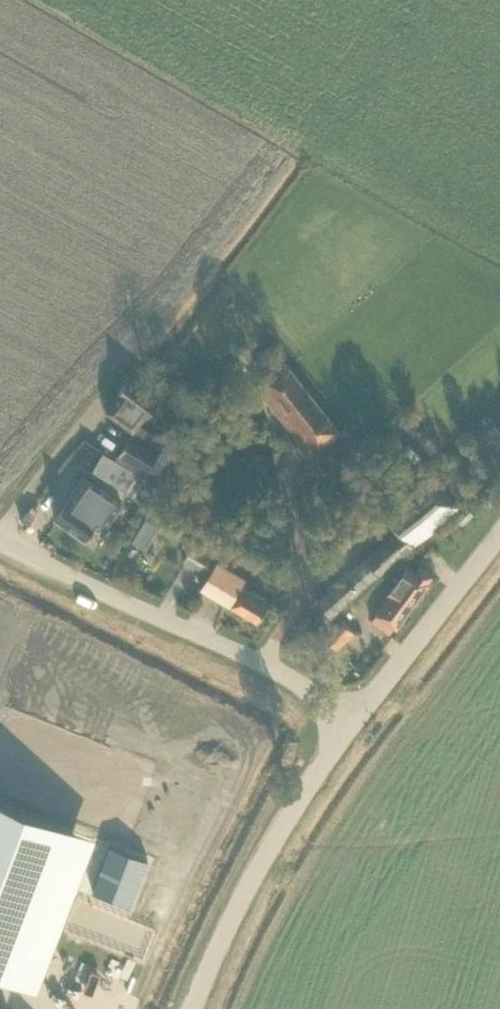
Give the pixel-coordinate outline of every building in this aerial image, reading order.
[(339,431),(289,367),(281,373),(277,367),(255,386),(309,455),(314,451),(320,446),(339,431)] [(106,411),(133,432),(159,399),(130,376),(115,396),(116,398),(106,411)] [(468,430),(479,442),(484,447),(499,433),(499,428),(487,413),(468,430)] [(346,440),(339,431),(320,446),(314,451),(321,460),(346,440)] [(148,470),(159,451),(128,433),(117,451),(148,470)] [(122,487),(134,470),(104,450),(92,468),(122,487)] [(150,484),(151,481),(134,470),(122,487),(146,503),(152,495),(148,492),(152,486),(150,484)] [(332,616),(457,505),(428,472),(383,512),(399,529),(317,601),(332,616)] [(70,498),(56,518),(84,537),(97,517),(107,524),(121,504),(83,477),(69,497),(70,498)] [(145,549),(152,537),(139,529),(132,541),(145,549)] [(207,574),(217,557),(194,543),(183,560),(207,574)] [(257,622),(269,602),(241,585),(245,578),(217,560),(201,588),(257,622)] [(433,575),(420,565),(415,572),(407,567),(374,612),(396,627),(429,582),(428,582),(433,575)] [(338,648),(354,632),(338,616),(322,632),(338,648)] [(14,981),(71,832),(0,804),(0,976),(14,981)] [(110,845),(93,891),(131,905),(148,860),(110,845)]
